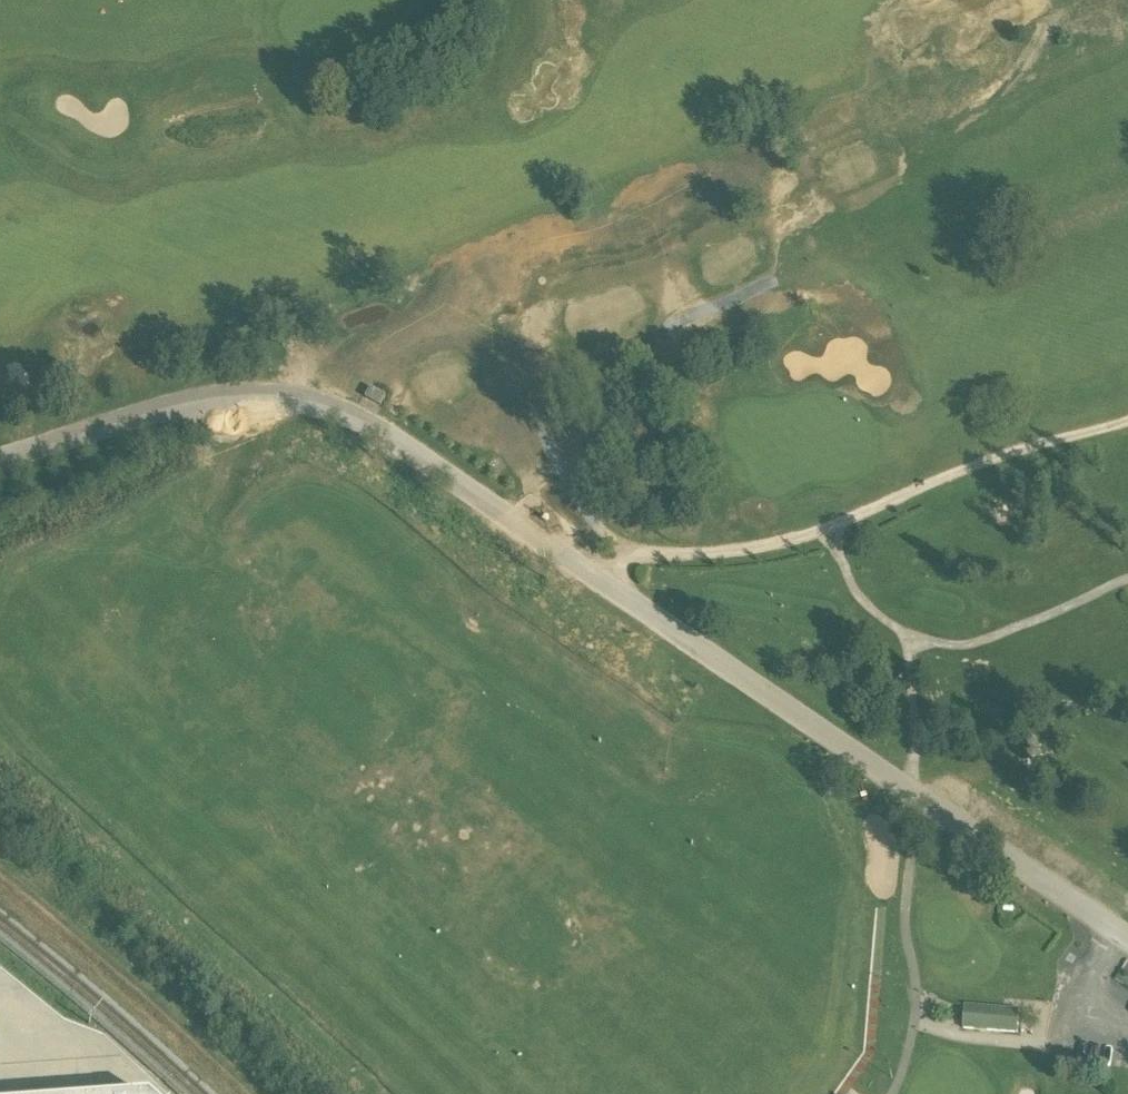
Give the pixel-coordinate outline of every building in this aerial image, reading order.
[(387,398),(371,389),(365,400),(381,408),(387,398)] [(1019,1012),(965,1007),(963,1029),(1017,1033),(1019,1012)]
